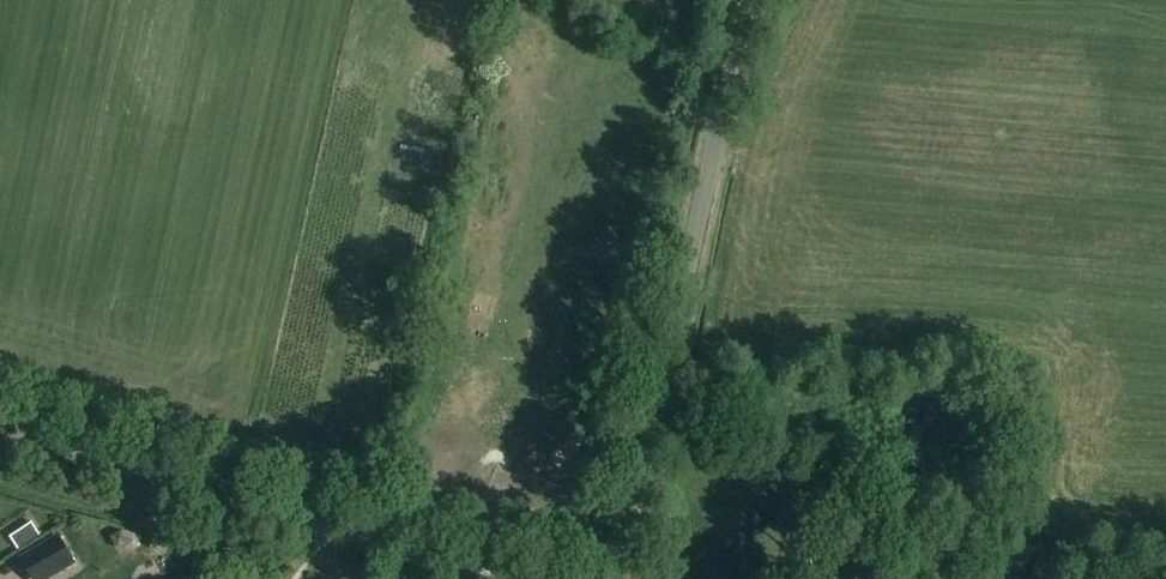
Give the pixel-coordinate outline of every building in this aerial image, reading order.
[(24,528),(23,529),(31,541),(32,541),(39,536),(40,536),(39,535),(32,524),(31,524),(24,528)] [(74,565),(58,537),(21,559),(32,578),(50,578),(74,565)]
